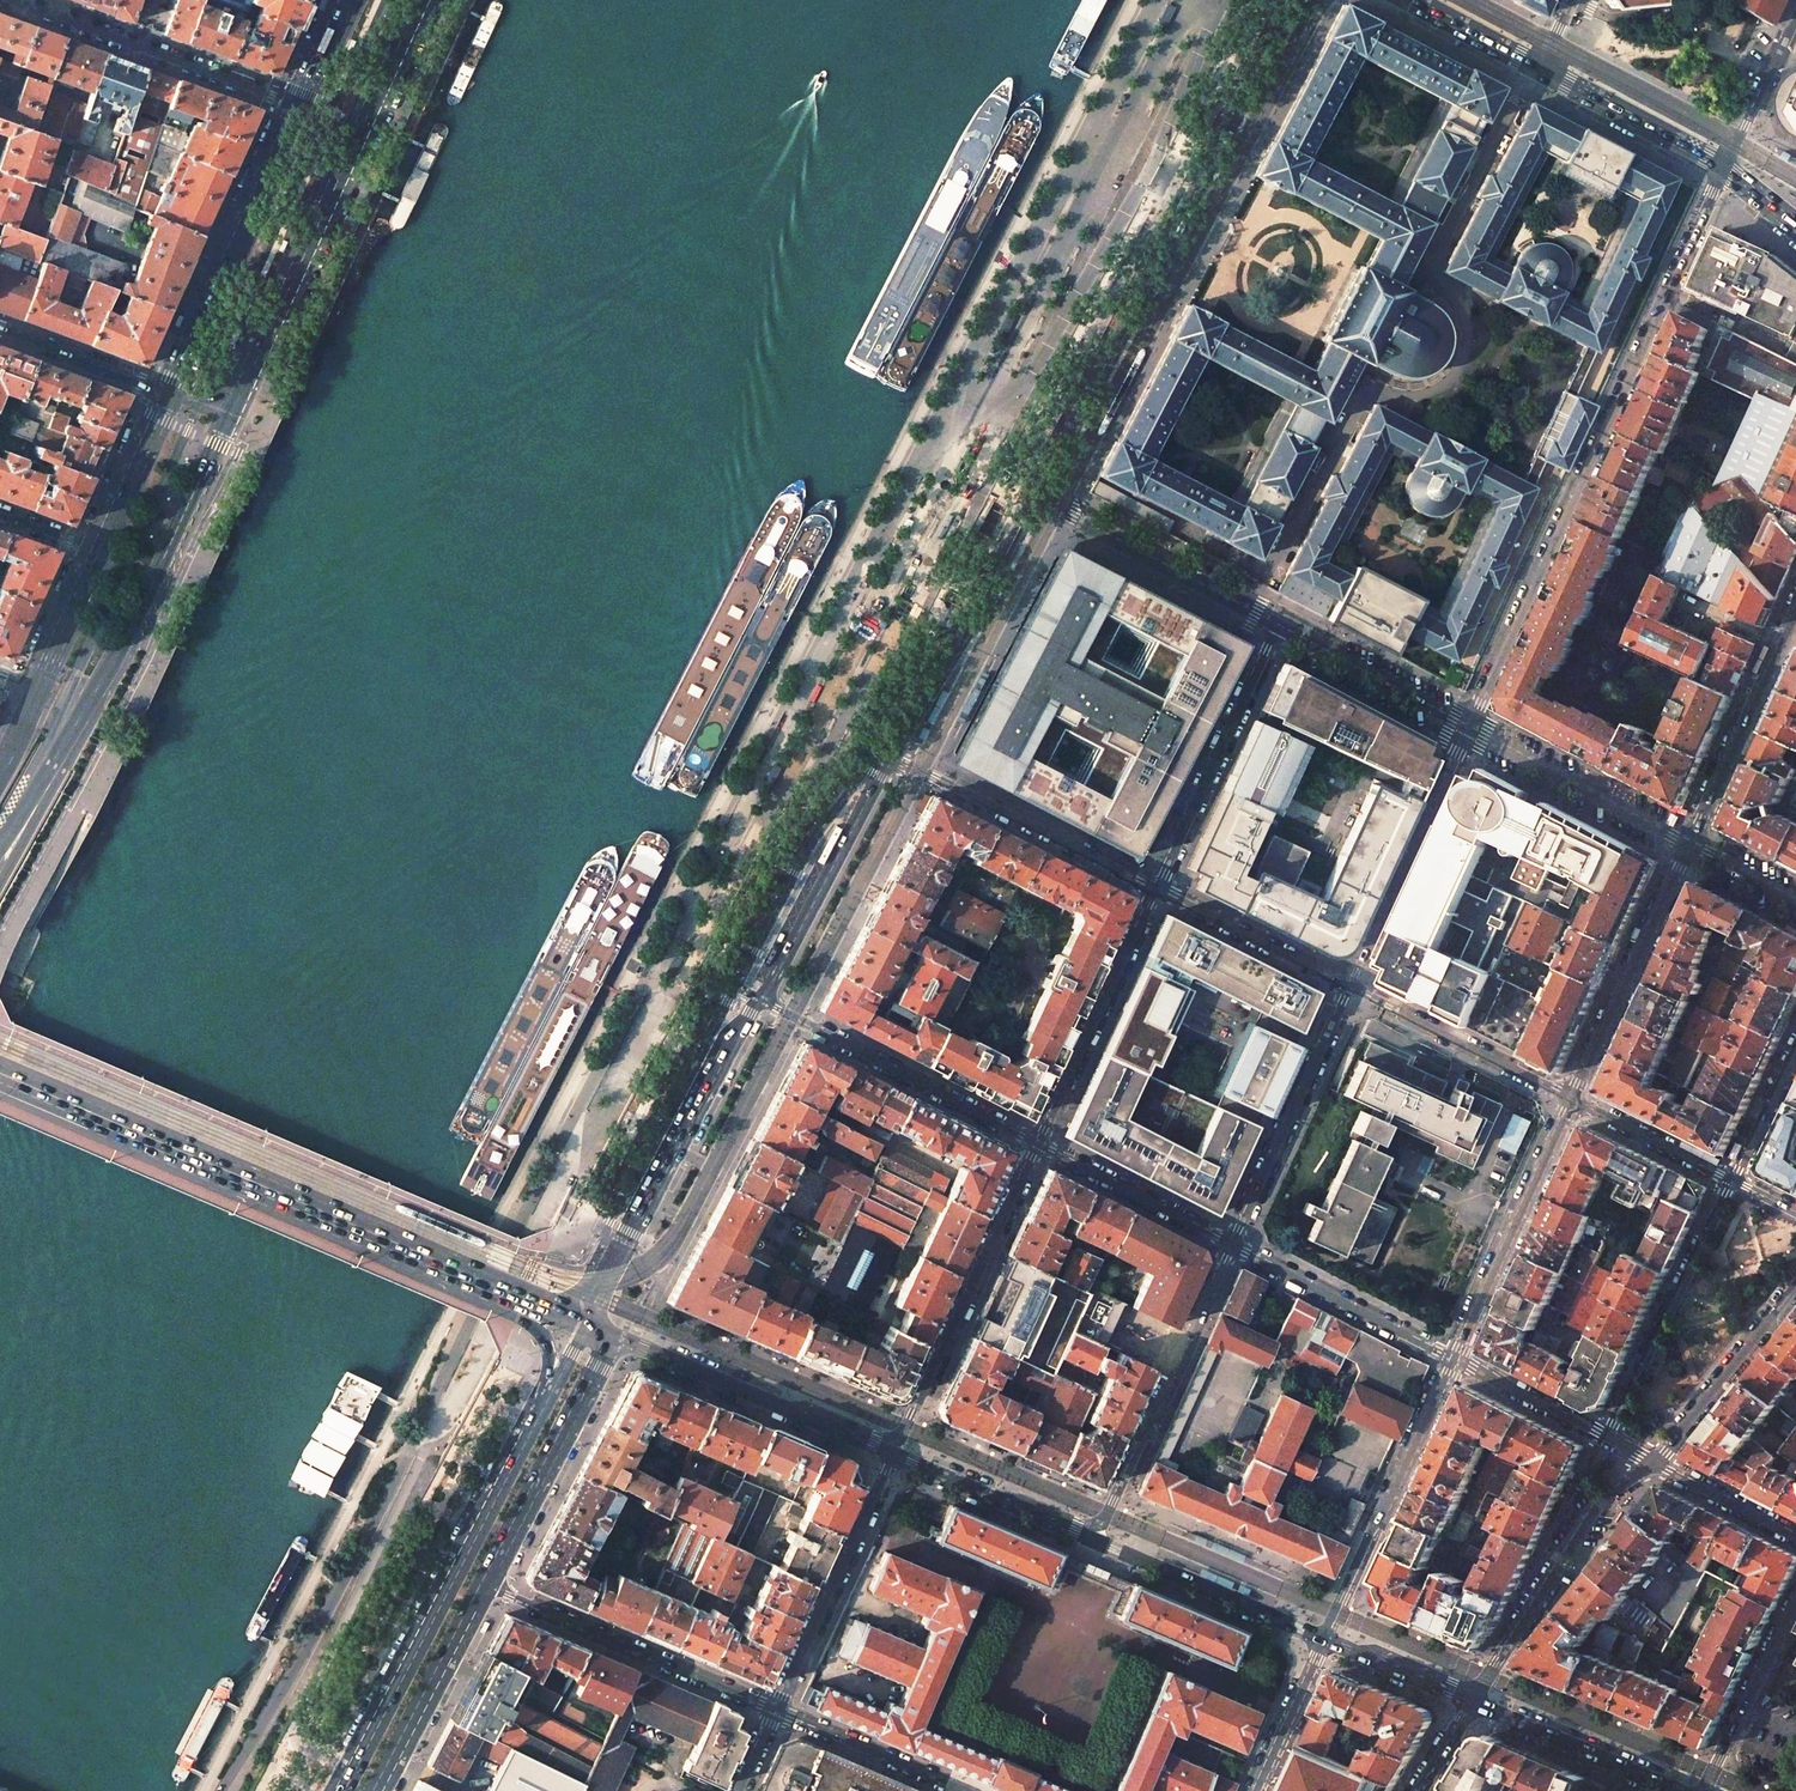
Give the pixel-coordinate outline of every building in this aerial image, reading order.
[(113,0),(70,0),(91,8),(109,14),(113,0)] [(109,14),(130,22),(138,0),(113,0),(109,14)] [(171,11),(163,34),(186,43),(199,6),(201,0),(175,0),(171,11)] [(211,0),(201,0),(199,6),(244,22),(248,13),(211,0)] [(248,13),(251,3),(252,0),(211,0),(248,13)] [(251,3),(260,7),(257,14),(296,29),(307,3),(299,0),(252,0),(251,3)] [(1048,65),(1065,74),(1103,0),(1081,0),(1048,65)] [(1514,2),(1540,16),(1547,0),(1511,0),(1514,2)] [(1610,8),(1659,3),(1658,0),(1604,0),(1610,8)] [(1725,2),(1744,11),(1758,18),(1771,25),(1782,0),(1726,0),(1725,2)] [(491,1),(487,3),(445,93),(443,99),(445,105),(448,107),(455,107),(458,103),(501,12),(502,8),(500,3),(496,1),(491,1)] [(1484,122),(1502,88),(1468,70),(1467,71),(1377,24),(1377,22),(1343,4),(1325,38),(1327,39),(1273,142),(1272,141),(1263,158),(1254,175),(1255,176),(1260,179),(1265,181),(1276,187),(1282,190),(1288,193),(1289,191),(1359,228),(1368,233),(1380,239),(1365,267),(1360,265),(1321,340),(1326,343),(1311,371),(1300,365),(1289,359),(1220,324),(1221,322),(1208,315),(1199,310),(1194,308),(1188,305),(1187,304),(1169,339),(1170,340),(1117,442),(1116,441),(1098,475),(1098,476),(1131,493),(1132,492),(1224,540),(1223,541),(1231,545),(1257,559),(1275,524),(1274,523),(1287,498),(1288,498),(1316,448),(1314,447),(1327,422),(1351,377),(1360,382),(1368,366),(1367,365),(1367,364),(1368,362),(1380,368),(1386,372),(1391,373),(1394,375),(1397,376),(1402,377),(1410,378),(1415,378),(1422,376),(1429,373),(1435,368),(1441,362),(1442,362),(1448,352),(1447,351),(1447,350),(1448,344),(1448,335),(1448,329),(1445,322),(1440,314),(1433,307),(1425,301),(1416,297),(1418,292),(1408,287),(1411,281),(1413,283),(1424,263),(1414,258),(1420,245),(1430,250),(1470,174),(1460,168),(1471,148),(1470,147),(1476,135),(1483,122),(1484,122)] [(244,22),(199,6),(186,43),(211,52),(231,59),(242,30),(244,22)] [(275,75),(296,29),(257,14),(250,32),(247,31),(247,33),(242,30),(231,59),(250,66),(275,75)] [(0,15),(0,48),(14,53),(10,63),(21,67),(34,28),(6,17),(0,15)] [(46,32),(34,28),(21,67),(43,74),(40,82),(48,85),(49,83),(51,78),(64,39),(46,32)] [(83,46),(64,39),(51,78),(74,86),(92,93),(105,54),(83,46)] [(124,61),(105,54),(92,93),(83,119),(93,122),(97,110),(95,106),(97,99),(124,109),(122,116),(118,118),(112,134),(124,137),(146,69),(124,61)] [(39,135),(51,100),(44,98),(48,85),(40,82),(19,75),(21,67),(10,63),(0,59),(0,61),(0,73),(15,79),(4,110),(0,109),(0,121),(11,125),(39,135)] [(157,141),(168,107),(177,80),(161,74),(146,69),(124,137),(114,167),(106,191),(110,192),(136,203),(141,190),(147,171),(157,141)] [(1795,75),(1784,85),(1779,100),(1780,116),(1780,117),(1788,131),(1795,138),(1795,75)] [(259,110),(177,80),(168,107),(192,116),(203,120),(201,124),(197,122),(195,126),(193,125),(189,134),(181,152),(229,175),(246,140),(259,110)] [(55,85),(49,83),(48,85),(44,98),(51,100),(39,135),(55,141),(62,144),(74,148),(76,141),(83,119),(92,93),(74,86),(71,98),(52,92),(55,85)] [(1495,587),(1505,565),(1500,563),(1535,488),(1533,487),(1545,460),(1542,459),(1551,440),(1555,442),(1566,418),(1562,416),(1572,395),(1575,396),(1595,351),(1597,352),(1631,278),(1636,280),(1647,258),(1641,255),(1677,179),(1626,153),(1583,130),(1531,103),(1531,104),(1519,127),(1515,125),(1514,121),(1507,133),(1514,137),(1492,177),(1488,175),(1476,196),(1481,199),(1443,272),(1495,299),(1494,301),(1543,327),(1544,325),(1584,346),(1522,481),(1480,459),(1481,458),(1430,431),(1429,433),(1374,404),(1336,477),(1332,475),(1320,496),(1325,499),(1287,573),(1339,599),(1328,620),(1391,653),(1402,632),(1454,659),(1452,665),(1444,681),(1455,687),(1463,671),(1455,666),(1457,662),(1455,661),(1455,660),(1490,585),(1495,587)] [(192,116),(168,107),(157,141),(181,152),(189,134),(186,132),(186,133),(183,132),(192,116)] [(93,122),(83,119),(76,141),(90,146),(98,124),(93,122)] [(7,136),(11,125),(0,121),(0,134),(7,136)] [(11,125),(7,136),(0,158),(0,169),(32,181),(40,184),(55,141),(39,135),(11,125)] [(435,126),(432,128),(389,218),(388,224),(389,230),(393,232),(399,232),(402,228),(445,137),(447,133),(444,128),(440,126),(435,126)] [(181,152),(157,141),(147,171),(168,180),(160,198),(141,190),(136,203),(134,209),(149,215),(202,236),(229,175),(181,152)] [(74,148),(62,144),(48,187),(65,194),(71,177),(65,174),(73,151),(74,148)] [(114,167),(73,151),(65,174),(71,177),(89,184),(106,191),(114,167)] [(32,181),(0,169),(0,222),(8,225),(14,228),(32,181)] [(89,184),(71,177),(65,194),(48,240),(40,261),(44,262),(64,270),(71,273),(85,278),(92,281),(114,289),(122,292),(126,283),(129,275),(128,274),(123,263),(86,250),(84,235),(91,218),(78,213),(89,184)] [(106,191),(89,184),(78,213),(91,218),(126,232),(134,209),(108,198),(110,192),(106,191)] [(202,236),(149,215),(146,223),(154,227),(133,285),(126,283),(122,292),(169,310),(184,276),(202,236)] [(8,225),(4,234),(0,246),(32,258),(40,261),(48,240),(14,228),(8,225)] [(1692,290),(1741,313),(1732,330),(1787,358),(1795,341),(1795,274),(1774,256),(1745,243),(1721,232),(1720,231),(1719,231),(1718,232),(1692,290)] [(0,246),(0,266),(25,276),(32,258),(0,246)] [(40,261),(32,258),(25,276),(37,280),(44,262),(40,261)] [(64,270),(44,262),(37,280),(22,320),(89,345),(105,310),(106,306),(114,289),(92,281),(80,309),(77,307),(76,310),(56,303),(57,300),(54,299),(64,270)] [(0,266),(0,311),(22,320),(37,280),(25,276),(0,266)] [(85,278),(71,273),(67,284),(80,289),(85,278)] [(122,292),(114,289),(106,306),(111,308),(115,298),(120,300),(122,302),(118,312),(122,314),(119,320),(116,315),(105,310),(89,345),(144,365),(169,310),(122,292)] [(1684,306),(1661,356),(1666,358),(1693,370),(1716,320),(1684,306)] [(1716,320),(1693,370),(1703,375),(1757,400),(1760,393),(1795,410),(1795,363),(1787,358),(1732,330),(1716,320)] [(1787,358),(1795,363),(1795,341),(1787,358)] [(3,393),(10,395),(22,400),(23,397),(36,360),(0,346),(0,402),(3,393)] [(1666,358),(1650,393),(1686,411),(1689,404),(1691,405),(1692,402),(1691,401),(1703,375),(1693,370),(1666,358)] [(87,379),(36,360),(23,397),(41,404),(42,403),(45,393),(59,399),(77,406),(87,379)] [(130,394),(87,379),(77,406),(84,408),(82,414),(80,417),(79,417),(78,421),(80,422),(75,438),(105,449),(130,394)] [(1650,393),(1630,437),(1666,454),(1686,411),(1650,393)] [(1760,393),(1757,400),(1721,479),(1717,487),(1744,477),(1786,525),(1792,510),(1795,512),(1795,410),(1760,393)] [(1596,406),(1575,396),(1572,395),(1562,416),(1566,418),(1555,442),(1551,440),(1542,459),(1545,460),(1565,470),(1596,406)] [(41,404),(23,397),(22,400),(16,416),(48,428),(54,412),(56,408),(42,403),(41,404)] [(72,419),(54,412),(48,428),(66,435),(72,419)] [(48,428),(16,416),(10,433),(31,441),(42,445),(48,428)] [(66,435),(48,428),(42,445),(38,457),(52,462),(93,477),(105,449),(75,438),(66,435)] [(31,441),(10,433),(3,451),(25,458),(31,441)] [(1630,437),(1610,480),(1642,495),(1645,487),(1646,486),(1649,480),(1661,486),(1666,475),(1688,486),(1696,468),(1666,454),(1630,437)] [(0,450),(0,497),(4,499),(32,509),(41,484),(45,473),(48,467),(40,464),(37,472),(26,468),(27,465),(23,463),(25,458),(3,451),(0,450)] [(41,484),(83,499),(88,488),(93,477),(52,462),(51,464),(55,465),(51,475),(45,473),(41,484)] [(1795,560),(1795,537),(1786,525),(1744,477),(1717,487),(1687,498),(1691,502),(1705,518),(1737,498),(1741,502),(1738,504),(1744,510),(1746,508),(1768,533),(1759,554),(1745,539),(1731,528),(1723,539),(1778,599),(1795,560)] [(1605,478),(1585,522),(1619,537),(1622,538),(1642,495),(1610,480),(1605,478)] [(1173,522),(1095,481),(1089,493),(1166,534),(1173,522)] [(53,517),(72,524),(83,499),(41,484),(32,509),(53,517)] [(1765,627),(1778,599),(1723,539),(1705,518),(1691,502),(1685,516),(1665,557),(1657,576),(1680,587),(1681,586),(1765,627)] [(1792,510),(1786,525),(1795,537),(1795,512),(1792,510)] [(1613,770),(1629,738),(1622,734),(1623,733),(1615,728),(1616,727),(1601,719),(1596,727),(1581,719),(1583,714),(1568,706),(1567,708),(1557,702),(1556,704),(1539,696),(1538,699),(1535,698),(1547,671),(1551,673),(1557,659),(1562,662),(1563,660),(1568,663),(1574,649),(1572,648),(1575,640),(1574,638),(1580,624),(1582,625),(1586,617),(1588,618),(1595,603),(1590,601),(1590,599),(1586,597),(1599,567),(1604,569),(1605,567),(1610,570),(1617,555),(1615,554),(1618,546),(1616,545),(1619,537),(1585,522),(1520,663),(1525,665),(1509,699),(1514,712),(1535,724),(1569,741),(1567,745),(1589,757),(1613,770)] [(7,532),(0,552),(0,558),(10,562),(8,564),(7,566),(1,580),(0,582),(0,589),(35,605),(59,551),(33,541),(7,532)] [(1247,645),(1237,639),(1218,629),(1155,595),(1095,563),(1061,545),(1003,656),(948,763),(980,780),(1030,805),(1099,840),(1116,848),(1121,838),(1139,847),(1155,818),(1165,823),(1168,816),(1175,803),(1173,802),(1182,788),(1207,733),(1204,732),(1219,706),(1215,704),(1247,645)] [(1287,573),(1280,586),(1277,592),(1328,620),(1339,599),(1287,573)] [(1664,622),(1680,587),(1657,576),(1640,611),(1664,622)] [(0,589),(0,655),(11,659),(35,605),(0,589)] [(1664,622),(1640,611),(1639,610),(1621,649),(1693,680),(1733,697),(1749,662),(1713,646),(1707,642),(1671,625),(1664,622)] [(1676,620),(1674,623),(1672,622),(1671,625),(1707,642),(1714,627),(1691,617),(1676,620)] [(1724,622),(1713,646),(1749,662),(1757,645),(1735,635),(1737,632),(1734,631),(1735,628),(1724,622)] [(1414,785),(1420,788),(1434,758),(1428,740),(1355,701),(1282,662),(1260,709),(1315,735),(1313,739),(1403,780),(1414,785)] [(1785,691),(1795,696),(1795,667),(1785,691)] [(1471,675),(1463,671),(1455,687),(1464,692),(1471,675)] [(1731,702),(1733,697),(1693,680),(1682,703),(1677,701),(1670,716),(1675,718),(1665,740),(1666,741),(1669,742),(1705,759),(1707,754),(1706,754),(1730,702),(1731,702)] [(1766,733),(1795,748),(1795,696),(1785,691),(1766,733)] [(1300,742),(1255,720),(1248,737),(1256,741),(1255,744),(1239,779),(1230,775),(1223,790),(1265,809),(1268,811),(1275,795),(1273,794),(1291,756),(1293,757),(1300,742)] [(1682,807),(1705,759),(1669,742),(1665,751),(1665,753),(1651,747),(1652,745),(1652,743),(1644,739),(1647,732),(1635,726),(1629,738),(1613,770),(1612,770),(1682,807)] [(1753,761),(1782,774),(1794,780),(1795,775),(1795,748),(1766,733),(1753,761)] [(1654,735),(1652,738),(1657,741),(1657,740),(1665,744),(1666,741),(1665,740),(1654,735)] [(1744,779),(1792,802),(1795,793),(1795,781),(1794,780),(1782,774),(1780,779),(1751,765),(1744,779)] [(1566,920),(1576,925),(1589,897),(1579,893),(1584,883),(1593,889),(1593,887),(1595,888),(1598,882),(1603,873),(1582,863),(1581,864),(1579,865),(1578,865),(1575,864),(1569,861),(1586,824),(1480,768),(1475,777),(1468,774),(1444,827),(1486,846),(1491,835),(1510,844),(1508,848),(1508,849),(1508,851),(1508,852),(1509,854),(1509,855),(1511,856),(1512,856),(1514,856),(1516,856),(1517,856),(1519,855),(1520,853),(1522,849),(1526,851),(1513,878),(1503,873),(1496,887),(1497,888),(1527,902),(1566,920)] [(1322,832),(1343,777),(1327,771),(1315,800),(1298,794),(1288,819),(1322,832)] [(1754,846),(1785,863),(1795,840),(1795,807),(1790,805),(1792,802),(1744,779),(1734,801),(1769,817),(1754,846)] [(1414,785),(1403,780),(1398,790),(1410,796),(1414,785)] [(1272,835),(1251,880),(1237,910),(1252,917),(1316,950),(1320,952),(1325,953),(1330,954),(1333,954),(1337,953),(1340,951),(1343,950),(1345,947),(1347,944),(1349,939),(1355,928),(1415,798),(1410,796),(1398,790),(1395,796),(1371,785),(1345,842),(1318,900),(1291,887),(1307,851),(1272,835)] [(1265,809),(1223,790),(1219,798),(1187,868),(1201,875),(1195,889),(1237,910),(1251,880),(1236,872),(1241,862),(1245,864),(1265,820),(1261,818),(1265,809)] [(992,825),(931,795),(907,842),(947,863),(955,848),(954,845),(960,844),(960,846),(965,848),(962,853),(970,858),(966,866),(969,867),(972,863),(992,825)] [(1734,801),(1722,829),(1754,846),(1769,817),(1734,801)] [(1607,856),(1615,839),(1601,832),(1586,824),(1569,861),(1575,864),(1578,865),(1579,865),(1581,864),(1582,863),(1603,873),(1608,863),(1604,861),(1606,856),(1607,856)] [(1037,848),(992,825),(972,863),(1018,886),(1037,848)] [(1497,888),(1491,901),(1468,890),(1488,847),(1486,846),(1444,827),(1379,968),(1391,973),(1385,985),(1470,1028),(1489,985),(1508,945),(1507,945),(1519,920),(1527,902),(1497,888)] [(1633,849),(1615,839),(1607,856),(1606,856),(1604,861),(1608,863),(1622,870),(1633,849)] [(1785,863),(1795,868),(1795,840),(1785,863)] [(928,900),(947,863),(907,842),(888,878),(928,900)] [(1082,871),(1037,848),(1018,886),(1063,909),(1064,907),(1082,871)] [(1633,849),(1622,870),(1626,872),(1648,883),(1658,862),(1633,849)] [(1603,873),(1598,882),(1611,889),(1622,870),(1608,863),(1603,873)] [(1622,870),(1611,889),(1617,892),(1626,872),(1622,870)] [(1131,896),(1082,871),(1064,907),(1073,912),(1075,917),(1071,926),(1073,928),(1108,945),(1131,896)] [(1626,872),(1617,892),(1639,902),(1648,883),(1626,872)] [(928,900),(888,878),(864,926),(904,946),(921,955),(963,977),(971,961),(922,936),(918,938),(915,944),(907,940),(928,900)] [(1614,898),(1617,892),(1611,889),(1598,882),(1595,888),(1614,898)] [(1697,883),(1681,917),(1706,929),(1709,923),(1717,927),(1717,929),(1719,931),(1717,934),(1731,941),(1735,943),(1751,912),(1697,883)] [(1595,907),(1585,929),(1620,945),(1639,902),(1617,892),(1614,898),(1595,888),(1593,887),(1593,889),(1603,896),(1598,909),(1595,907)] [(1008,888),(1000,905),(1006,909),(1012,897),(1015,892),(1008,888)] [(957,890),(947,909),(993,934),(1003,914),(957,890)] [(1519,920),(1525,923),(1514,948),(1547,962),(1566,920),(1527,902),(1519,920)] [(947,909),(939,925),(985,949),(993,934),(947,909)] [(1783,929),(1751,912),(1735,943),(1749,949),(1752,943),(1757,946),(1756,949),(1758,950),(1753,961),(1763,966),(1783,929)] [(1228,1075),(1214,1105),(1254,1124),(1274,1081),(1275,1081),(1276,1081),(1278,1081),(1279,1080),(1280,1079),(1280,1077),(1280,1076),(1279,1074),(1279,1073),(1278,1073),(1292,1042),(1293,1043),(1294,1043),(1295,1042),(1297,1041),(1297,1040),(1298,1039),(1298,1037),(1297,1036),(1296,1035),(1295,1034),(1305,1013),(1306,1014),(1307,1014),(1309,1013),(1310,1012),(1311,1011),(1311,1010),(1311,1008),(1311,1007),(1310,1006),(1309,1005),(1316,989),(1165,914),(1146,957),(1186,975),(1196,979),(1168,1040),(1220,1064),(1217,1070),(1228,1075)] [(1681,917),(1664,954),(1697,969),(1714,932),(1706,929),(1681,917)] [(879,994),(904,946),(864,926),(839,973),(879,994)] [(1572,944),(1561,968),(1601,986),(1620,945),(1585,929),(1580,927),(1574,940),(1571,939),(1569,943),(1572,944)] [(1033,1108),(1108,945),(1073,928),(1022,1037),(1028,1040),(1021,1053),(1025,1055),(1022,1060),(1025,1061),(1024,1063),(1013,1067),(942,1030),(924,1065),(1019,1114),(1020,1112),(1021,1112),(1023,1113),(1023,1114),(1025,1115),(1026,1115),(1027,1115),(1029,1115),(1030,1114),(1031,1113),(1031,1112),(1031,1111),(1031,1108),(1032,1107),(1033,1108)] [(1783,929),(1763,966),(1753,961),(1747,958),(1743,968),(1795,993),(1795,935),(1783,929)] [(1731,941),(1714,978),(1717,979),(1734,987),(1743,968),(1747,958),(1751,950),(1749,949),(1735,943),(1731,941)] [(1547,962),(1514,948),(1508,945),(1489,985),(1530,1004),(1537,1007),(1556,966),(1547,962)] [(1664,954),(1650,985),(1688,1002),(1691,994),(1693,995),(1694,992),(1699,995),(1704,985),(1697,982),(1699,980),(1697,979),(1701,971),(1697,969),(1664,954)] [(921,955),(896,1003),(944,1027),(969,980),(963,977),(921,955)] [(1186,975),(1146,957),(1101,1053),(1142,1072),(1186,975)] [(1556,966),(1537,1007),(1582,1028),(1601,986),(1561,968),(1556,966)] [(1734,987),(1723,1011),(1745,1021),(1781,1039),(1795,1007),(1795,993),(1743,968),(1734,987)] [(879,994),(839,973),(819,1010),(857,1030),(868,1011),(874,999),(888,1007),(891,1000),(879,994)] [(1703,1009),(1720,1017),(1721,1016),(1723,1011),(1734,987),(1717,979),(1703,1009)] [(1489,985),(1470,1028),(1508,1047),(1530,1004),(1489,985)] [(1650,985),(1634,1019),(1674,1038),(1678,1029),(1682,1031),(1684,1026),(1683,1025),(1684,1021),(1682,1020),(1690,1003),(1688,1002),(1650,985)] [(896,1003),(891,1000),(888,1007),(882,1018),(868,1011),(857,1030),(924,1065),(942,1030),(944,1027),(896,1003)] [(1537,1007),(1530,1004),(1508,1047),(1529,1057),(1561,1074),(1577,1038),(1582,1028),(1537,1007)] [(1720,1017),(1703,1009),(1701,1008),(1685,1043),(1704,1052),(1706,1049),(1720,1017)] [(1721,1016),(1720,1017),(1706,1049),(1719,1056),(1735,1023),(1721,1016)] [(1688,1087),(1704,1052),(1685,1043),(1674,1038),(1634,1019),(1619,1054),(1658,1073),(1677,1082),(1682,1084),(1688,1087)] [(1762,1077),(1781,1039),(1745,1021),(1737,1037),(1735,1036),(1733,1039),(1735,1040),(1725,1059),(1762,1077)] [(848,1066),(803,1042),(778,1091),(819,1112),(831,1089),(835,1091),(848,1066)] [(1322,1209),(1306,1202),(1301,1212),(1317,1219),(1310,1236),(1369,1263),(1395,1207),(1372,1196),(1381,1175),(1388,1178),(1395,1163),(1372,1152),(1385,1123),(1436,1146),(1434,1152),(1471,1169),(1500,1104),(1472,1091),(1464,1109),(1457,1105),(1467,1083),(1457,1078),(1448,1098),(1440,1094),(1446,1082),(1406,1064),(1408,1059),(1369,1042),(1363,1055),(1364,1056),(1361,1063),(1360,1062),(1345,1093),(1374,1106),(1370,1115),(1360,1110),(1348,1135),(1359,1140),(1341,1182),(1336,1179),(1322,1209)] [(1254,1124),(1214,1105),(1142,1072),(1101,1053),(1063,1136),(1213,1214),(1230,1176),(1245,1144),(1254,1124)] [(1653,1083),(1658,1073),(1619,1054),(1600,1094),(1663,1125),(1674,1100),(1677,1095),(1667,1090),(1666,1090),(1665,1091),(1663,1095),(1653,1090),(1654,1087),(1654,1086),(1653,1083)] [(1743,1117),(1762,1077),(1725,1059),(1720,1056),(1701,1095),(1743,1117)] [(883,1083),(848,1066),(835,1091),(839,1093),(832,1106),(863,1122),(883,1083)] [(909,1097),(883,1083),(863,1122),(858,1132),(878,1142),(886,1146),(894,1129),(909,1097)] [(1680,1088),(1677,1093),(1682,1096),(1684,1095),(1688,1087),(1682,1084),(1680,1088)] [(819,1112),(778,1091),(753,1138),(793,1160),(815,1118),(823,1122),(820,1128),(822,1134),(869,1158),(878,1142),(858,1132),(819,1112)] [(1686,1108),(1685,1106),(1674,1100),(1663,1125),(1724,1156),(1743,1117),(1701,1095),(1691,1115),(1687,1113),(1688,1110),(1686,1108)] [(1765,1177),(1795,1192),(1795,1095),(1762,1166),(1761,1168),(1761,1171),(1762,1174),(1765,1177)] [(977,1132),(909,1097),(894,1129),(955,1161),(957,1158),(963,1162),(977,1132)] [(1586,1126),(1553,1198),(1589,1213),(1599,1192),(1602,1194),(1605,1184),(1603,1182),(1607,1174),(1612,1177),(1627,1146),(1586,1126)] [(1014,1151),(977,1132),(963,1162),(968,1165),(966,1168),(963,1167),(962,1167),(960,1167),(946,1197),(984,1215),(1014,1151)] [(753,1138),(728,1186),(771,1207),(776,1197),(779,1199),(789,1180),(786,1178),(795,1161),(793,1160),(753,1138)] [(1612,1177),(1607,1186),(1655,1211),(1662,1194),(1674,1170),(1627,1146),(1612,1177)] [(946,1179),(885,1148),(878,1163),(939,1193),(946,1179)] [(871,1179),(825,1155),(816,1171),(833,1180),(863,1196),(871,1179)] [(863,1196),(850,1223),(853,1224),(894,1245),(916,1256),(956,1274),(984,1215),(946,1197),(939,1193),(878,1163),(871,1179),(863,1196)] [(1075,1220),(1089,1190),(1048,1169),(1024,1218),(1054,1232),(1062,1214),(1075,1220)] [(1709,1188),(1674,1170),(1662,1194),(1697,1212),(1702,1201),(1709,1188)] [(863,1196),(833,1180),(814,1218),(822,1222),(817,1231),(841,1243),(850,1223),(863,1196)] [(771,1207),(728,1186),(704,1233),(740,1251),(744,1241),(747,1243),(749,1242),(753,1235),(760,1239),(775,1210),(771,1207)] [(1109,1250),(1128,1210),(1089,1190),(1075,1220),(1069,1232),(1109,1250)] [(1655,1211),(1634,1256),(1668,1273),(1681,1246),(1697,1212),(1662,1194),(1655,1211)] [(1594,1216),(1589,1213),(1553,1198),(1540,1225),(1579,1243),(1581,1244),(1594,1216)] [(1130,1307),(1172,1327),(1204,1257),(1198,1246),(1128,1210),(1109,1250),(1148,1270),(1130,1307)] [(1024,1218),(1008,1254),(1048,1273),(1064,1237),(1054,1232),(1024,1218)] [(817,1231),(794,1219),(769,1267),(803,1284),(806,1285),(816,1290),(819,1292),(841,1243),(817,1231)] [(894,1245),(853,1224),(821,1290),(862,1310),(894,1245)] [(1540,1225),(1527,1255),(1565,1273),(1579,1243),(1540,1225)] [(704,1233),(668,1302),(739,1333),(757,1293),(765,1274),(769,1266),(740,1251),(704,1233)] [(1572,1276),(1573,1277),(1588,1284),(1596,1265),(1602,1253),(1586,1246),(1572,1276)] [(1075,1247),(1061,1279),(1084,1290),(1098,1258),(1075,1247)] [(1052,1374),(1053,1371),(1072,1329),(1089,1293),(1084,1290),(1061,1279),(1048,1273),(1008,1254),(970,1336),(1021,1360),(1052,1374)] [(1634,1256),(1630,1254),(1619,1277),(1657,1296),(1664,1281),(1668,1273),(1634,1256)] [(1550,1305),(1565,1273),(1527,1255),(1512,1287),(1550,1305)] [(924,1343),(956,1274),(916,1256),(894,1304),(907,1310),(898,1330),(924,1343)] [(1611,1273),(1596,1265),(1588,1284),(1586,1287),(1600,1295),(1611,1273)] [(775,1301),(757,1293),(739,1333),(789,1354),(804,1318),(816,1290),(806,1285),(796,1310),(787,1306),(793,1293),(798,1296),(803,1284),(769,1267),(769,1266),(765,1274),(776,1280),(774,1285),(780,1288),(775,1301)] [(1241,1269),(1219,1317),(1274,1343),(1281,1329),(1264,1321),(1279,1289),(1268,1283),(1261,1298),(1256,1295),(1263,1280),(1241,1269)] [(1619,1277),(1617,1276),(1616,1278),(1618,1279),(1609,1299),(1610,1300),(1646,1319),(1653,1304),(1657,1296),(1619,1277)] [(1573,1277),(1558,1309),(1573,1316),(1586,1287),(1588,1284),(1573,1277)] [(1558,1309),(1550,1305),(1512,1287),(1500,1313),(1530,1327),(1539,1331),(1541,1331),(1561,1340),(1555,1354),(1560,1358),(1568,1363),(1570,1365),(1578,1370),(1566,1396),(1588,1408),(1605,1402),(1611,1391),(1622,1368),(1629,1354),(1592,1336),(1588,1333),(1569,1324),(1573,1316),(1558,1309)] [(1600,1295),(1586,1287),(1573,1316),(1569,1324),(1588,1333),(1590,1329),(1587,1328),(1602,1296),(1600,1295)] [(1092,1288),(1089,1293),(1072,1329),(1105,1345),(1118,1351),(1153,1368),(1172,1327),(1130,1307),(1092,1288)] [(1297,1298),(1281,1329),(1274,1343),(1335,1374),(1343,1358),(1358,1330),(1297,1298)] [(1610,1300),(1592,1336),(1629,1354),(1638,1334),(1646,1319),(1610,1300)] [(1530,1327),(1500,1313),(1482,1351),(1483,1353),(1520,1373),(1531,1347),(1525,1345),(1529,1337),(1526,1335),(1530,1327)] [(898,1330),(864,1314),(860,1323),(884,1335),(880,1344),(880,1346),(881,1346),(882,1347),(881,1350),(876,1353),(872,1351),(873,1349),(873,1348),(872,1347),(853,1339),(838,1376),(886,1396),(903,1389),(924,1343),(898,1330)] [(1219,1317),(1206,1346),(1217,1351),(1220,1344),(1264,1364),(1274,1343),(1219,1317)] [(853,1339),(804,1318),(789,1354),(838,1376),(853,1339)] [(1769,1353),(1795,1375),(1795,1319),(1769,1353)] [(319,1326),(252,1452),(335,1495),(401,1369),(319,1326)] [(1113,1357),(1104,1352),(1103,1353),(1101,1353),(1105,1345),(1072,1329),(1053,1371),(1080,1384),(1084,1375),(1082,1372),(1088,1369),(1093,1371),(1095,1365),(1096,1367),(1098,1369),(1100,1371),(1102,1372),(1107,1372),(1109,1371),(1107,1377),(1141,1393),(1153,1368),(1118,1351),(1114,1359),(1113,1357)] [(1399,1351),(1358,1330),(1343,1358),(1354,1363),(1357,1371),(1352,1383),(1395,1402),(1406,1378),(1418,1384),(1427,1365),(1409,1356),(1408,1359),(1396,1355),(1399,1351)] [(1538,1332),(1531,1347),(1520,1373),(1546,1386),(1560,1358),(1555,1354),(1561,1340),(1541,1331),(1539,1331),(1538,1332)] [(970,1336),(956,1367),(992,1383),(997,1372),(1004,1375),(1004,1374),(1013,1378),(1021,1360),(970,1336)] [(1745,1381),(1774,1404),(1795,1378),(1795,1375),(1769,1353),(1756,1368),(1745,1381)] [(1560,1358),(1546,1386),(1566,1396),(1578,1370),(1570,1365),(1567,1370),(1564,1369),(1568,1363),(1560,1358)] [(1052,1374),(1021,1360),(1013,1378),(1012,1379),(1029,1386),(1022,1403),(1001,1394),(982,1437),(1016,1451),(1052,1374)] [(982,1437),(1001,1394),(989,1389),(992,1383),(956,1367),(937,1407),(943,1420),(982,1437)] [(631,1373),(606,1420),(641,1439),(650,1420),(654,1422),(672,1385),(637,1370),(631,1373)] [(1052,1374),(1016,1451),(1057,1469),(1076,1429),(1081,1418),(1088,1402),(1094,1390),(1080,1384),(1053,1371),(1052,1374)] [(1081,1418),(1093,1423),(1122,1435),(1141,1393),(1107,1377),(1094,1404),(1088,1402),(1081,1418)] [(1745,1381),(1720,1412),(1751,1437),(1764,1447),(1777,1457),(1780,1453),(1787,1444),(1771,1431),(1768,1436),(1758,1428),(1776,1406),(1774,1404),(1745,1381)] [(672,1385),(654,1422),(654,1424),(654,1426),(655,1427),(656,1429),(657,1430),(659,1430),(652,1443),(666,1451),(672,1441),(669,1437),(670,1436),(692,1445),(711,1402),(689,1393),(672,1385)] [(1467,1385),(1447,1429),(1485,1446),(1485,1444),(1486,1443),(1485,1442),(1483,1441),(1487,1434),(1494,1437),(1491,1443),(1499,1447),(1497,1451),(1507,1456),(1508,1454),(1526,1416),(1467,1385)] [(1168,1454),(1158,1449),(1138,1494),(1168,1507),(1169,1506),(1300,1562),(1300,1563),(1330,1576),(1345,1546),(1314,1531),(1314,1533),(1273,1516),(1278,1503),(1269,1499),(1283,1467),(1310,1479),(1318,1461),(1292,1449),(1310,1409),(1280,1395),(1258,1444),(1250,1440),(1262,1415),(1244,1406),(1225,1444),(1243,1453),(1239,1461),(1248,1465),(1238,1486),(1229,1482),(1223,1494),(1182,1477),(1183,1475),(1162,1466),(1168,1454)] [(752,1457),(766,1425),(711,1402),(692,1445),(684,1464),(688,1465),(696,1446),(747,1468),(752,1457)] [(1734,1458),(1751,1437),(1720,1412),(1698,1440),(1733,1459),(1734,1458)] [(1584,1446),(1526,1416),(1508,1454),(1527,1463),(1529,1461),(1530,1463),(1532,1465),(1530,1471),(1565,1486),(1584,1446)] [(1784,1427),(1792,1434),(1795,1428),(1795,1424),(1790,1419),(1784,1427)] [(606,1420),(578,1473),(603,1485),(606,1479),(616,1484),(617,1483),(643,1496),(640,1503),(647,1506),(662,1513),(665,1507),(673,1488),(627,1464),(641,1439),(606,1420)] [(1122,1435),(1093,1423),(1090,1430),(1088,1430),(1086,1431),(1084,1433),(1076,1429),(1057,1469),(1099,1487),(1122,1435)] [(803,1479),(817,1448),(766,1425),(752,1457),(771,1466),(770,1469),(795,1480),(796,1476),(803,1479)] [(1447,1429),(1432,1463),(1472,1481),(1476,1472),(1478,1473),(1479,1471),(1477,1470),(1487,1447),(1485,1446),(1447,1429)] [(1787,1444),(1780,1453),(1794,1462),(1795,1463),(1795,1431),(1787,1444)] [(1698,1440),(1683,1458),(1742,1489),(1743,1488),(1751,1492),(1765,1473),(1750,1466),(1734,1458),(1733,1459),(1698,1440)] [(1764,1447),(1750,1466),(1765,1473),(1768,1470),(1777,1457),(1764,1447)] [(814,1492),(805,1511),(803,1515),(837,1531),(860,1480),(854,1463),(817,1448),(803,1479),(815,1484),(816,1483),(820,1485),(816,1493),(814,1492)] [(1507,1456),(1497,1451),(1495,1450),(1480,1485),(1491,1490),(1505,1460),(1507,1456)] [(1520,1467),(1505,1460),(1491,1490),(1500,1494),(1503,1496),(1516,1470),(1518,1471),(1520,1467)] [(1765,1473),(1751,1492),(1783,1508),(1795,1483),(1795,1464),(1795,1463),(1794,1462),(1789,1471),(1786,1474),(1786,1478),(1781,1477),(1782,1473),(1768,1470),(1765,1473)] [(1472,1481),(1432,1463),(1420,1489),(1460,1507),(1467,1491),(1469,1493),(1471,1490),(1468,1488),(1472,1481)] [(1530,1471),(1526,1469),(1511,1499),(1550,1517),(1565,1486),(1530,1471)] [(678,1475),(673,1488),(665,1507),(691,1519),(689,1525),(736,1547),(763,1488),(742,1479),(726,1471),(721,1482),(736,1489),(731,1499),(678,1475)] [(578,1473),(552,1524),(593,1544),(619,1493),(603,1485),(578,1473)] [(1783,1508),(1795,1515),(1795,1483),(1783,1508)] [(1480,1485),(1468,1510),(1479,1515),(1480,1514),(1483,1507),(1491,1490),(1480,1485)] [(1716,1552),(1731,1522),(1704,1508),(1661,1486),(1638,1515),(1669,1540),(1676,1532),(1689,1539),(1693,1530),(1703,1536),(1700,1541),(1702,1542),(1694,1560),(1707,1571),(1716,1552)] [(749,1553),(752,1554),(778,1495),(763,1488),(736,1547),(749,1553)] [(1420,1489),(1406,1520),(1443,1537),(1445,1538),(1449,1530),(1451,1531),(1453,1528),(1450,1527),(1460,1507),(1420,1489)] [(1497,1501),(1500,1494),(1491,1490),(1483,1507),(1491,1511),(1493,1511),(1497,1502),(1497,1501)] [(1349,1534),(1360,1501),(1347,1497),(1336,1530),(1349,1534)] [(1511,1499),(1508,1498),(1494,1528),(1503,1531),(1536,1546),(1550,1517),(1511,1499)] [(791,1542),(780,1567),(813,1583),(837,1531),(803,1515),(805,1511),(791,1504),(788,1512),(802,1518),(795,1532),(791,1530),(789,1530),(785,1538),(786,1539),(791,1542)] [(940,1527),(934,1539),(987,1562),(1045,1587),(1046,1585),(1059,1553),(1060,1552),(1004,1527),(949,1504),(948,1506),(944,1517),(940,1527)] [(1466,1510),(1452,1541),(1458,1544),(1464,1547),(1477,1520),(1479,1515),(1468,1510),(1466,1510)] [(1489,1518),(1480,1514),(1479,1515),(1477,1520),(1486,1524),(1489,1518)] [(1675,1631),(1707,1571),(1694,1560),(1669,1540),(1638,1515),(1594,1569),(1626,1595),(1637,1581),(1640,1582),(1647,1574),(1648,1575),(1650,1572),(1647,1569),(1649,1566),(1652,1569),(1654,1566),(1653,1565),(1660,1557),(1658,1555),(1662,1550),(1668,1554),(1667,1555),(1686,1570),(1659,1618),(1675,1631)] [(1406,1520),(1391,1551),(1424,1566),(1430,1568),(1443,1537),(1406,1520)] [(1478,1548),(1489,1526),(1486,1524),(1477,1520),(1464,1547),(1490,1560),(1522,1575),(1536,1546),(1503,1531),(1493,1554),(1490,1552),(1490,1554),(1478,1548)] [(1731,1522),(1716,1552),(1746,1567),(1761,1537),(1731,1522)] [(736,1547),(689,1525),(684,1523),(663,1569),(682,1578),(737,1602),(742,1592),(750,1595),(754,1587),(736,1580),(749,1553),(736,1547)] [(552,1524),(525,1576),(528,1584),(582,1607),(590,1588),(594,1578),(578,1571),(593,1544),(552,1524)] [(295,1536),(246,1632),(257,1639),(308,1544),(308,1537),(299,1533),(295,1536)] [(1745,1570),(1758,1577),(1752,1588),(1746,1585),(1750,1579),(1749,1576),(1743,1573),(1737,1585),(1777,1606),(1795,1568),(1795,1556),(1761,1537),(1746,1567),(1745,1570)] [(1490,1560),(1464,1547),(1461,1554),(1486,1566),(1477,1586),(1510,1601),(1522,1575),(1490,1560)] [(908,1748),(908,1747),(917,1725),(918,1724),(917,1723),(958,1628),(959,1629),(976,1589),(941,1574),(941,1575),(885,1551),(868,1589),(925,1613),(921,1623),(931,1627),(922,1649),(907,1684),(898,1705),(884,1737),(893,1741),(908,1748)] [(1424,1566),(1391,1551),(1373,1590),(1380,1607),(1422,1625),(1436,1592),(1422,1586),(1421,1583),(1418,1584),(1417,1582),(1424,1566)] [(1046,1585),(1057,1589),(1066,1569),(1092,1580),(1116,1591),(1108,1611),(1119,1616),(1132,1585),(1059,1553),(1046,1585)] [(772,1564),(756,1598),(797,1617),(813,1583),(780,1567),(772,1564)] [(682,1578),(663,1569),(658,1580),(668,1584),(665,1593),(654,1589),(635,1630),(672,1646),(691,1605),(673,1597),(682,1578)] [(1626,1595),(1594,1569),(1560,1613),(1590,1636),(1593,1639),(1596,1641),(1603,1623),(1599,1622),(1602,1618),(1605,1621),(1608,1620),(1609,1619),(1610,1620),(1616,1613),(1619,1616),(1621,1616),(1623,1614),(1647,1633),(1642,1640),(1646,1642),(1646,1644),(1665,1652),(1675,1631),(1659,1618),(1636,1599),(1634,1602),(1626,1595)] [(596,1591),(590,1588),(582,1607),(635,1630),(654,1589),(618,1573),(615,1578),(603,1573),(600,1581),(596,1591)] [(1464,1582),(1444,1574),(1441,1580),(1438,1587),(1436,1592),(1422,1625),(1439,1633),(1455,1639),(1470,1603),(1502,1617),(1510,1601),(1477,1586),(1471,1599),(1459,1594),(1464,1582)] [(1189,1607),(1133,1583),(1132,1585),(1119,1616),(1118,1618),(1176,1643),(1229,1665),(1234,1653),(1238,1643),(1243,1632),(1244,1630),(1189,1607)] [(1696,1665),(1702,1668),(1697,1677),(1704,1680),(1714,1685),(1733,1694),(1777,1606),(1737,1585),(1736,1585),(1696,1665)] [(748,1605),(744,1613),(748,1615),(740,1632),(743,1633),(781,1652),(797,1617),(756,1598),(752,1607),(748,1605)] [(1479,1650),(1496,1629),(1502,1617),(1470,1603),(1455,1639),(1467,1644),(1479,1650)] [(709,1613),(691,1605),(672,1646),(708,1661),(726,1625),(728,1621),(714,1615),(716,1610),(711,1608),(709,1613)] [(506,1613),(486,1650),(521,1668),(535,1676),(544,1658),(572,1672),(585,1647),(506,1613)] [(1560,1613),(1518,1664),(1519,1667),(1576,1691),(1590,1656),(1580,1653),(1576,1649),(1579,1645),(1580,1646),(1582,1646),(1590,1636),(1560,1613)] [(839,1654),(907,1684),(922,1649),(854,1619),(839,1654)] [(1590,1656),(1576,1691),(1617,1709),(1634,1670),(1636,1665),(1629,1662),(1626,1662),(1624,1668),(1619,1666),(1620,1664),(1615,1662),(1613,1664),(1610,1663),(1614,1656),(1611,1653),(1611,1651),(1612,1648),(1619,1630),(1603,1623),(1596,1641),(1591,1654),(1590,1656)] [(734,1629),(726,1625),(708,1661),(765,1686),(781,1652),(743,1633),(739,1642),(731,1638),(734,1629)] [(1631,1636),(1623,1656),(1638,1662),(1646,1644),(1646,1642),(1642,1640),(1631,1636)] [(1593,1639),(1588,1653),(1591,1654),(1596,1641),(1593,1639)] [(635,1669),(585,1647),(572,1672),(562,1690),(535,1676),(521,1668),(504,1701),(508,1703),(501,1718),(496,1715),(486,1735),(583,1782),(635,1669)] [(486,1650),(451,1718),(486,1735),(496,1715),(501,1718),(508,1703),(504,1701),(521,1668),(486,1650)] [(583,1782),(579,1790),(612,1790),(627,1760),(631,1750),(633,1746),(618,1739),(630,1715),(695,1743),(713,1702),(635,1669),(583,1782)] [(1148,1709),(1148,1710),(1182,1723),(1239,1748),(1255,1709),(1198,1685),(1199,1684),(1164,1669),(1148,1709)] [(1684,1677),(1664,1669),(1660,1679),(1657,1678),(1656,1680),(1634,1670),(1617,1709),(1659,1727),(1676,1693),(1679,1685),(1684,1677)] [(1335,1674),(1317,1713),(1352,1729),(1356,1721),(1372,1685),(1340,1671),(1335,1674)] [(1686,1672),(1684,1677),(1679,1685),(1697,1694),(1704,1680),(1697,1677),(1686,1672)] [(220,1678),(171,1774),(182,1781),(233,1686),(233,1679),(224,1675),(220,1678)] [(873,1733),(884,1737),(898,1705),(887,1700),(883,1710),(823,1684),(820,1690),(808,1684),(801,1700),(813,1706),(874,1732),(873,1733)] [(1400,1697),(1372,1685),(1356,1721),(1366,1725),(1365,1728),(1369,1730),(1370,1727),(1385,1733),(1387,1728),(1400,1697)] [(1714,1685),(1704,1706),(1687,1740),(1706,1748),(1733,1694),(1714,1685)] [(1704,1706),(1676,1693),(1659,1727),(1687,1740),(1704,1706)] [(1428,1709),(1400,1697),(1387,1728),(1393,1730),(1394,1734),(1386,1748),(1411,1759),(1433,1723),(1428,1709)] [(695,1743),(683,1769),(719,1785),(744,1730),(733,1725),(738,1713),(713,1702),(695,1743)] [(1246,1761),(1222,1751),(1212,1773),(1158,1749),(1167,1728),(1178,1733),(1182,1723),(1148,1710),(1129,1754),(1125,1751),(1117,1770),(1122,1772),(1114,1790),(1232,1790),(1246,1761)] [(1258,1735),(1267,1715),(1257,1711),(1248,1730),(1258,1735)] [(1317,1713),(1306,1736),(1317,1741),(1322,1730),(1335,1736),(1328,1757),(1338,1761),(1352,1729),(1317,1713)] [(427,1765),(441,1772),(457,1779),(472,1749),(502,1763),(488,1789),(487,1790),(579,1790),(583,1782),(486,1735),(451,1718),(427,1765)] [(1031,1773),(1032,1770),(1019,1765),(994,1754),(993,1757),(991,1756),(917,1725),(908,1747),(984,1779),(983,1780),(1001,1788),(1008,1790),(1073,1790),(1031,1773)] [(1447,1790),(1476,1790),(1483,1790),(1489,1776),(1505,1742),(1493,1737),(1476,1742),(1447,1790)] [(759,1790),(799,1790),(801,1788),(809,1769),(818,1747),(797,1738),(780,1744),(759,1790)] [(1505,1742),(1489,1776),(1483,1790),(1503,1790),(1506,1784),(1509,1783),(1515,1786),(1516,1783),(1524,1787),(1538,1756),(1505,1742)] [(1302,1745),(1281,1790),(1383,1790),(1387,1782),(1353,1767),(1338,1761),(1328,1757),(1302,1745)] [(818,1747),(809,1769),(815,1772),(807,1790),(801,1788),(799,1790),(921,1790),(818,1747)] [(1411,1759),(1386,1748),(1382,1754),(1370,1751),(1367,1756),(1363,1754),(1364,1753),(1360,1751),(1353,1767),(1387,1782),(1395,1785),(1411,1759)] [(1523,1790),(1563,1790),(1572,1770),(1538,1756),(1524,1787),(1523,1790)] [(1572,1770),(1563,1790),(1619,1790),(1572,1770)] [(419,1780),(413,1790),(440,1790),(433,1787),(419,1780)]
